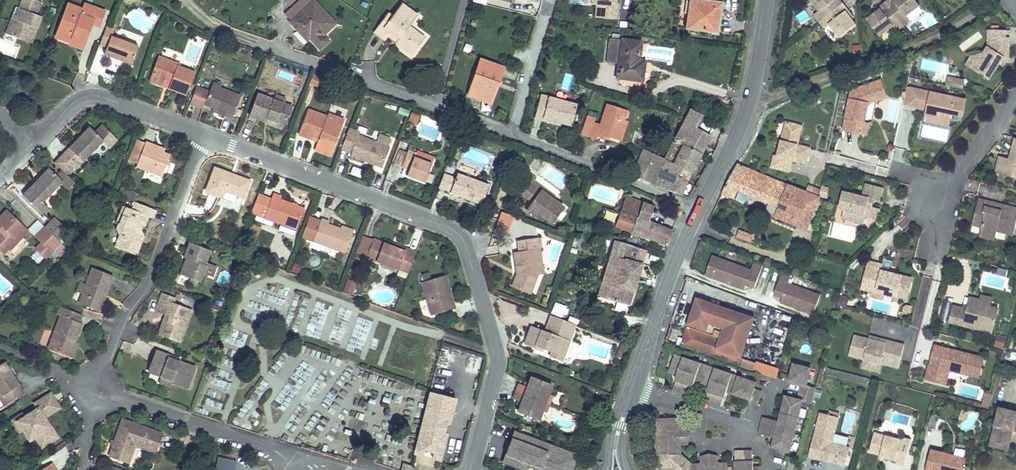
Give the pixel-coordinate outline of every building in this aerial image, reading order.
[(7,34),(32,43),(42,16),(37,15),(42,2),(37,0),(23,0),(20,8),(16,7),(7,34)] [(286,14),(293,21),(291,23),(304,37),(307,35),(310,38),(320,49),(329,41),(323,35),(335,24),(314,1),(313,2),(310,0),(302,0),(286,14)] [(618,21),(619,0),(590,0),(589,20),(618,21)] [(687,28),(717,32),(719,16),(718,16),(719,7),(703,5),(704,1),(697,0),(690,0),(687,28)] [(839,0),(811,0),(820,12),(815,16),(820,23),(825,29),(830,26),(840,39),(857,27),(853,21),(849,17),(851,16),(839,0)] [(914,0),(892,0),(876,12),(877,14),(873,17),(868,21),(880,37),(893,27),(897,33),(910,23),(907,17),(920,7),(914,0)] [(69,4),(56,37),(71,43),(73,38),(85,42),(92,23),(99,25),(105,12),(85,4),(83,9),(69,4)] [(388,14),(375,32),(386,40),(389,36),(391,33),(399,39),(396,42),(412,54),(421,43),(414,37),(417,33),(409,27),(418,16),(402,4),(392,16),(388,14)] [(927,29),(937,22),(929,12),(919,19),(927,29)] [(107,48),(104,55),(131,65),(139,46),(112,36),(115,29),(107,26),(100,45),(107,48)] [(986,62),(978,73),(990,80),(1000,64),(1004,66),(1006,63),(1004,62),(1007,57),(1010,57),(1010,38),(1006,38),(1007,31),(990,30),(990,47),(985,54),(983,57),(986,62)] [(391,33),(389,36),(396,42),(399,39),(391,33)] [(417,33),(414,37),(421,43),(425,38),(417,33)] [(619,64),(617,78),(643,81),(645,68),(638,67),(639,61),(642,42),(623,40),(623,41),(622,41),(623,36),(613,34),(612,39),(611,39),(608,62),(619,64)] [(71,43),(71,44),(83,49),(85,42),(73,38),(71,43)] [(863,45),(852,45),(853,54),(863,54),(863,45)] [(973,57),(967,66),(978,73),(986,62),(983,57),(985,54),(973,57)] [(160,57),(152,78),(171,86),(170,88),(186,94),(194,72),(179,67),(180,64),(160,57)] [(481,60),(468,95),(490,103),(502,67),(481,60)] [(561,88),(569,90),(572,76),(564,74),(561,88)] [(320,89),(323,80),(312,76),(308,85),(320,89)] [(962,91),(965,81),(948,77),(946,86),(962,91)] [(152,78),(151,81),(170,88),(171,86),(152,78)] [(863,112),(866,101),(886,94),(882,81),(852,90),(844,130),(863,133),(865,121),(867,113),(863,112)] [(213,85),(205,104),(214,108),(220,110),(219,113),(233,118),(241,96),(221,88),(213,85)] [(963,116),(967,100),(908,86),(904,104),(917,107),(923,103),(926,106),(929,107),(927,115),(939,118),(940,111),(951,114),(963,116)] [(258,94),(250,116),(265,122),(267,118),(285,125),(292,107),(284,103),(274,100),(258,94)] [(886,94),(866,101),(863,112),(867,113),(869,104),(887,98),(886,94)] [(276,95),(274,100),(284,103),(286,99),(276,95)] [(541,95),(535,118),(543,121),(544,118),(561,123),(572,126),(577,105),(541,95)] [(721,103),(719,109),(730,112),(732,107),(721,103)] [(608,104),(601,124),(595,122),(590,137),(597,139),(598,137),(599,134),(609,137),(618,140),(624,120),(627,111),(608,104)] [(679,131),(705,145),(710,135),(694,126),(701,114),(691,109),(679,131)] [(345,119),(329,114),(328,117),(308,110),(299,134),(315,140),(315,138),(319,139),(316,145),(332,151),(345,119)] [(949,125),(951,114),(940,111),(939,118),(927,115),(926,120),(949,125)] [(410,115),(407,123),(416,125),(419,118),(410,115)] [(265,122),(265,123),(283,130),(285,125),(267,118),(265,122)] [(627,121),(624,120),(618,140),(621,141),(627,121)] [(795,145),(801,126),(788,122),(778,157),(775,156),(772,167),(789,172),(792,161),(807,165),(809,156),(796,153),(798,145),(795,145)] [(795,145),(798,145),(804,127),(801,126),(795,145)] [(78,139),(62,155),(76,170),(104,141),(89,127),(80,136),(82,138),(80,140),(78,139)] [(351,152),(350,155),(382,167),(390,148),(358,136),(359,133),(349,129),(342,149),(351,152)] [(687,182),(705,145),(679,131),(666,158),(666,159),(676,164),(671,173),(687,182)] [(1013,138),(1007,159),(998,157),(993,173),(1015,179),(1015,139),(1013,138)] [(146,143),(138,140),(130,161),(138,164),(146,143)] [(138,164),(137,167),(163,176),(171,155),(164,153),(153,149),(154,145),(146,142),(146,143),(138,164)] [(811,149),(798,145),(796,153),(809,156),(811,149)] [(409,170),(407,175),(425,182),(432,164),(414,158),(416,153),(408,151),(402,167),(409,170)] [(643,178),(654,183),(665,160),(644,151),(639,163),(648,167),(643,178)] [(654,183),(653,185),(682,195),(687,182),(671,173),(676,164),(666,159),(665,160),(654,183)] [(639,163),(634,174),(643,178),(648,167),(639,163)] [(738,164),(723,193),(732,197),(734,191),(737,192),(738,189),(779,206),(775,216),(807,229),(820,199),(738,164)] [(62,170),(57,175),(49,168),(23,195),(43,214),(49,208),(43,202),(63,182),(69,188),(74,182),(62,170)] [(215,168),(206,191),(223,197),(225,191),(244,198),(250,181),(215,168)] [(460,168),(457,173),(475,180),(477,175),(460,168)] [(444,173),(439,188),(451,192),(450,193),(481,205),(489,185),(475,180),(457,173),(456,178),(444,173)] [(525,178),(520,186),(536,197),(533,201),(527,210),(537,217),(540,214),(553,223),(565,207),(555,200),(533,184),(525,178)] [(535,181),(533,184),(555,200),(557,198),(535,181)] [(520,186),(517,190),(533,201),(536,197),(520,186)] [(809,186),(807,192),(818,197),(821,191),(809,186)] [(883,192),(865,188),(862,200),(843,195),(839,210),(844,214),(842,222),(863,227),(865,219),(878,223),(881,213),(872,211),(867,210),(869,202),(874,204),(880,205),(883,192)] [(272,198),(258,193),(251,212),(265,217),(281,224),(279,230),(294,236),(305,209),(281,200),(282,197),(273,194),(272,198)] [(643,203),(629,198),(624,213),(638,218),(643,203)] [(1015,223),(1015,208),(985,201),(983,213),(975,211),(972,226),(981,228),(981,230),(996,233),(997,231),(1013,235),(1015,223)] [(122,236),(117,248),(137,255),(144,236),(141,230),(139,229),(140,225),(145,227),(149,216),(153,218),(156,210),(135,202),(132,210),(127,208),(121,224),(119,224),(117,229),(120,235),(122,236)] [(620,213),(615,226),(667,245),(672,231),(649,221),(654,207),(643,203),(638,218),(624,213),(621,212),(620,213)] [(119,224),(121,224),(127,208),(122,206),(116,223),(119,224)] [(620,213),(605,208),(600,220),(615,226),(620,213)] [(0,217),(0,225),(3,229),(0,232),(0,252),(3,255),(9,249),(28,229),(7,210),(0,217)] [(322,219),(321,221),(310,217),(302,237),(314,241),(344,253),(346,253),(353,234),(353,233),(341,229),(328,224),(329,222),(322,219)] [(46,227),(59,240),(68,231),(55,218),(46,227)] [(46,247),(40,253),(45,258),(62,243),(59,240),(46,227),(45,227),(35,237),(43,244),(46,247)] [(29,231),(28,229),(9,249),(11,251),(29,231)] [(996,233),(981,230),(979,237),(995,241),(996,233)] [(355,235),(353,234),(346,253),(344,253),(341,261),(343,261),(344,261),(345,261),(345,260),(355,235)] [(374,240),(364,236),(358,254),(367,257),(374,240)] [(517,269),(519,268),(520,273),(517,274),(512,287),(531,294),(538,274),(533,272),(532,266),(536,266),(533,249),(540,248),(539,237),(518,240),(520,251),(514,252),(517,269)] [(374,240),(367,257),(401,270),(409,273),(417,252),(407,249),(406,252),(391,246),(374,240)] [(615,241),(598,296),(630,306),(647,250),(627,244),(615,241)] [(201,282),(207,267),(206,266),(212,251),(190,242),(184,257),(186,258),(180,274),(192,279),(200,282),(201,282)] [(392,243),(391,246),(406,252),(407,249),(392,243)] [(46,247),(43,244),(37,249),(40,253),(46,247)] [(706,275),(712,277),(719,259),(713,257),(706,275)] [(764,265),(755,261),(752,271),(719,259),(712,277),(745,289),(747,285),(748,281),(757,284),(764,265)] [(899,272),(882,268),(883,265),(869,261),(862,289),(893,297),(893,295),(907,299),(912,278),(899,274),(899,272)] [(83,294),(80,304),(97,310),(104,292),(107,292),(113,276),(93,268),(87,285),(83,294)] [(789,284),(792,275),(783,271),(776,291),(784,295),(783,298),(781,303),(814,314),(821,296),(789,284)] [(446,275),(442,276),(447,293),(451,292),(446,275)] [(442,276),(422,282),(432,315),(456,308),(451,292),(447,293),(442,276)] [(200,282),(192,279),(190,284),(198,287),(200,282)] [(81,282),(78,292),(83,294),(87,285),(81,282)] [(104,292),(97,310),(100,311),(107,292),(104,292)] [(164,320),(159,335),(180,343),(189,318),(185,317),(188,308),(174,303),(176,298),(163,293),(156,310),(166,314),(170,316),(168,322),(164,320)] [(845,309),(849,298),(840,295),(837,306),(845,309)] [(981,300),(981,304),(991,306),(993,298),(983,295),(981,300)] [(827,298),(821,296),(814,314),(820,316),(827,298)] [(981,304),(981,300),(971,297),(968,309),(954,306),(950,322),(992,333),(999,308),(991,306),(981,304)] [(739,365),(755,317),(698,298),(682,346),(739,365)] [(563,320),(567,308),(554,303),(550,315),(563,320)] [(61,316),(49,348),(70,357),(76,342),(83,323),(80,322),(83,315),(61,307),(58,315),(61,316)] [(576,325),(551,315),(549,322),(573,331),(576,325)] [(532,327),(525,344),(536,348),(536,345),(552,351),(550,356),(562,361),(570,341),(573,331),(549,322),(545,332),(532,327)] [(886,343),(870,339),(854,335),(849,354),(889,364),(895,342),(887,339),(886,343)] [(1004,350),(1006,337),(996,335),(994,348),(1004,350)] [(79,343),(76,342),(70,357),(73,357),(79,343)] [(982,368),(984,358),(935,345),(926,380),(946,385),(949,370),(968,375),(970,365),(982,368)] [(157,351),(149,372),(162,377),(172,381),(171,382),(172,383),(188,389),(196,368),(179,362),(169,358),(170,356),(157,351)] [(679,374),(674,390),(689,395),(694,379),(711,385),(705,401),(721,406),(727,391),(751,399),(749,402),(757,405),(762,391),(754,389),(757,382),(676,355),(671,371),(679,374)] [(744,358),(741,366),(755,371),(757,363),(744,358)] [(3,396),(6,394),(11,401),(24,393),(5,362),(0,365),(0,391),(3,396)] [(764,417),(759,433),(775,437),(773,446),(790,450),(803,401),(813,403),(817,387),(807,385),(811,368),(794,363),(790,381),(802,384),(798,399),(786,396),(780,420),(764,417)] [(982,368),(970,365),(968,375),(979,378),(982,368)] [(172,381),(162,377),(160,384),(170,388),(172,383),(171,382),(172,381)] [(519,384),(514,398),(519,400),(522,402),(521,406),(518,412),(539,420),(543,410),(549,394),(553,385),(532,377),(530,383),(528,387),(525,386),(519,384)] [(11,401),(6,394),(3,396),(0,391),(0,396),(5,405),(11,401)] [(40,444),(48,439),(50,443),(59,437),(50,424),(49,424),(45,418),(43,414),(58,404),(51,393),(34,404),(37,409),(25,417),(18,421),(24,431),(30,441),(36,437),(40,444)] [(430,393),(415,453),(422,455),(424,454),(425,450),(434,453),(433,456),(434,458),(439,459),(441,458),(447,435),(442,433),(445,422),(450,424),(456,400),(430,393)] [(549,394),(543,410),(547,412),(553,396),(549,394)] [(983,408),(990,409),(991,395),(984,394),(983,408)] [(58,404),(43,414),(45,418),(60,408),(58,404)] [(992,441),(1005,444),(1009,429),(1014,430),(1015,425),(1015,411),(1000,407),(992,441)] [(833,443),(839,417),(829,414),(821,412),(811,456),(847,465),(851,447),(833,443)] [(21,433),(24,431),(18,421),(25,417),(23,414),(13,420),(21,433)] [(659,455),(663,455),(663,462),(666,465),(671,469),(762,469),(762,467),(753,467),(753,451),(736,451),(736,468),(728,468),(728,463),(718,463),(718,456),(702,456),(703,463),(692,464),(681,451),(681,444),(688,444),(688,429),(680,429),(680,419),(657,419),(659,455)] [(123,420),(109,457),(129,464),(135,446),(142,448),(149,429),(123,420)] [(149,429),(142,448),(155,453),(162,434),(149,429)] [(1014,430),(1009,429),(1005,444),(992,441),(991,445),(1009,450),(1014,430)] [(504,462),(525,469),(531,467),(540,469),(572,469),(576,458),(555,450),(553,455),(541,450),(543,443),(515,432),(511,443),(518,445),(515,453),(508,451),(504,462)] [(903,439),(875,432),(870,451),(881,453),(886,455),(886,457),(898,459),(897,462),(905,464),(912,439),(903,437),(903,439)] [(48,439),(40,444),(42,448),(50,443),(48,439)] [(518,445),(511,443),(508,451),(515,453),(518,445)] [(577,455),(543,443),(541,450),(553,455),(555,450),(576,458),(577,455)] [(966,459),(932,450),(927,469),(963,469),(966,459)] [(235,458),(217,456),(215,469),(234,469),(235,458)] [(104,461),(95,458),(94,465),(101,467),(104,461)]
